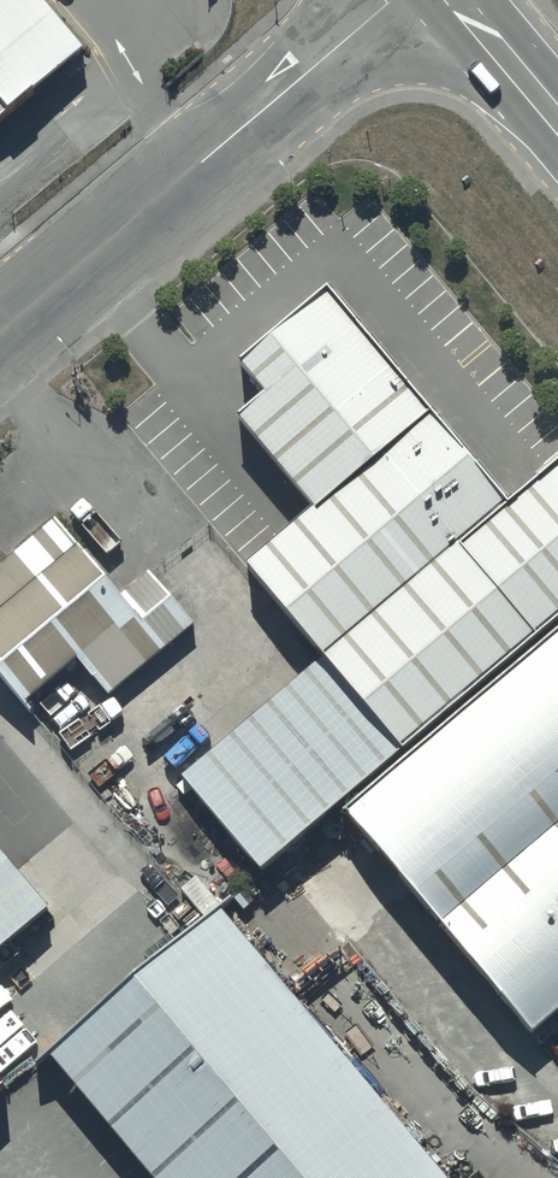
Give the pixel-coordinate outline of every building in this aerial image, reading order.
[(39,0),(0,0),(0,82),(63,30),(39,0)] [(322,515),(432,424),(330,302),(248,370),(270,396),(242,419),(322,515)] [(512,521),(432,424),(322,515),(248,575),(329,673),(512,521)] [(329,673),(193,785),(264,871),(344,803),(557,625),(557,484),(512,521),(329,673)] [(44,498),(0,535),(0,666),(10,678),(66,632),(96,669),(149,625),(44,498)] [(344,803),(539,1035),(557,1019),(557,625),(344,803)] [(54,897),(0,833),(0,942),(54,897)] [(204,879),(28,1025),(155,1177),(451,1177),(204,879)]
